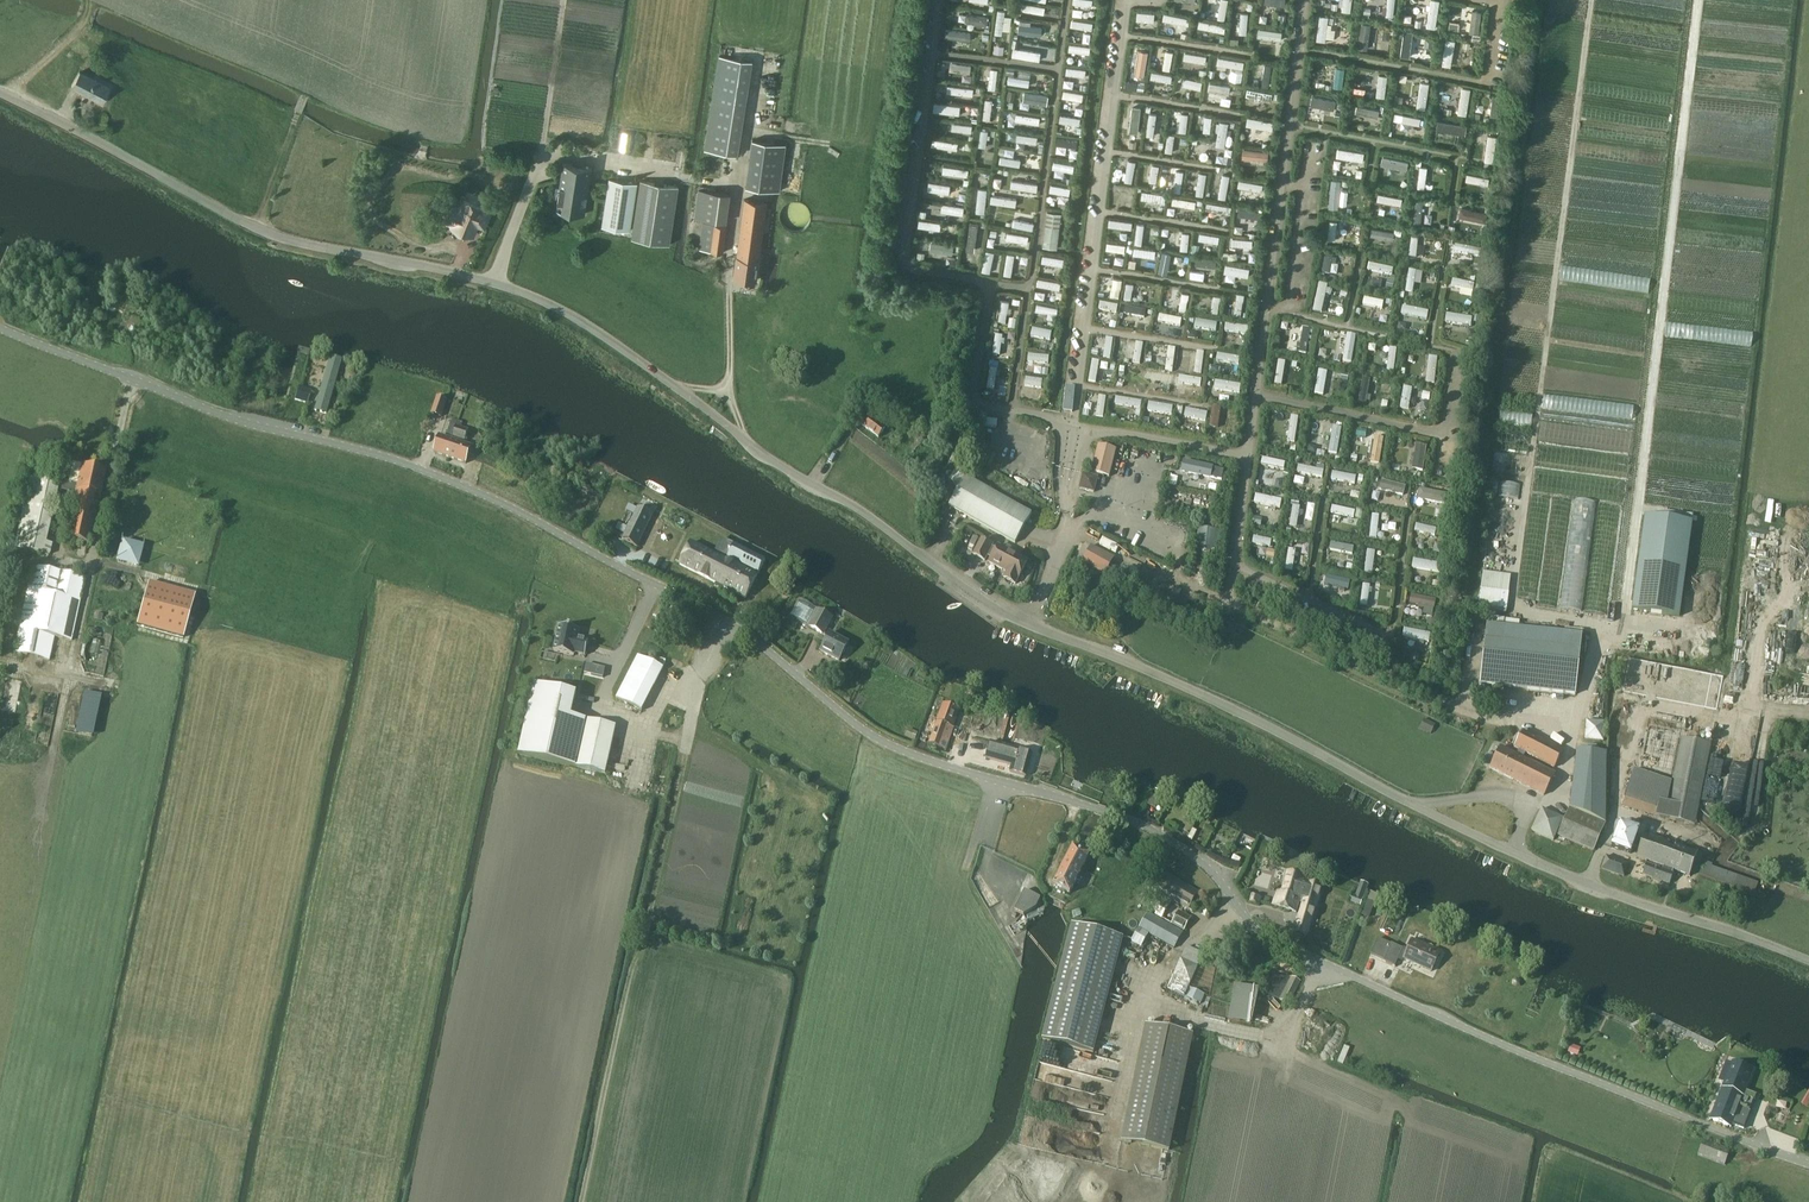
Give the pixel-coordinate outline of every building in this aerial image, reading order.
[(1216,17),(1224,18),(1227,0),(1219,0),(1216,17)] [(1342,10),(1350,11),(1351,0),(1343,0),(1342,10)] [(1386,15),(1393,16),(1395,0),(1388,0),(1386,15)] [(1426,26),(1436,27),(1439,0),(1429,0),(1426,26)] [(1044,13),(1045,6),(1022,2),(1021,10),(1044,13)] [(995,33),(1002,34),(1006,10),(998,9),(995,33)] [(1481,10),(1472,9),(1469,32),(1478,33),(1481,10)] [(1135,18),(1153,21),(1155,14),(1137,11),(1135,18)] [(1237,32),(1246,34),(1250,12),(1240,11),(1237,32)] [(966,12),(965,21),(987,24),(988,15),(966,12)] [(1162,12),(1161,20),(1187,24),(1189,16),(1162,12)] [(1319,15),(1316,39),(1325,40),(1328,16),(1319,15)] [(1071,26),(1092,29),(1093,21),(1072,18),(1071,26)] [(1198,20),(1197,26),(1224,30),(1225,24),(1198,20)] [(1041,34),(1042,26),(1019,22),(1018,31),(1041,34)] [(1367,47),(1370,23),(1363,22),(1360,47),(1367,47)] [(1201,34),(1211,36),(1212,29),(1202,27),(1201,34)] [(1257,33),(1280,37),(1281,31),(1258,27),(1257,33)] [(944,36),(970,39),(971,32),(946,28),(944,36)] [(1412,31),(1403,30),(1400,56),(1408,57),(1412,31)] [(1454,39),(1446,38),(1442,63),(1451,64),(1454,39)] [(1070,42),(1069,50),(1089,53),(1090,45),(1070,42)] [(992,52),(1006,54),(1007,47),(993,45),(992,52)] [(1135,75),(1143,76),(1147,50),(1139,48),(1135,75)] [(1029,57),(1051,58),(1051,50),(1029,49),(1029,57)] [(1162,69),(1169,70),(1172,51),(1165,50),(1162,69)] [(1183,52),(1182,59),(1205,63),(1206,55),(1183,52)] [(1218,56),(1217,63),(1241,68),(1243,60),(1218,56)] [(948,70),(971,73),(972,64),(950,61),(948,70)] [(1270,65),(1264,64),(1261,82),(1267,84),(1270,65)] [(987,87),(995,89),(998,67),(990,66),(987,87)] [(1066,72),(1085,75),(1086,69),(1067,66),(1066,72)] [(1334,87),(1342,88),(1344,67),(1336,66),(1334,87)] [(1232,67),(1230,77),(1242,79),(1244,70),(1232,67)] [(1151,70),(1150,78),(1173,81),(1174,73),(1151,70)] [(79,71),(71,85),(102,102),(109,88),(79,71)] [(1376,96),(1384,97),(1387,74),(1379,73),(1376,96)] [(1009,75),(1008,82),(1028,85),(1029,78),(1009,75)] [(1064,84),(1074,85),(1075,79),(1065,77),(1064,84)] [(1184,77),(1183,86),(1200,88),(1202,80),(1184,77)] [(1207,90),(1230,93),(1231,85),(1208,81),(1207,90)] [(1416,107),(1426,109),(1430,82),(1420,81),(1416,107)] [(948,83),(947,92),(974,96),(975,87),(948,83)] [(1467,114),(1471,87),(1462,85),(1458,112),(1467,114)] [(1247,88),(1246,95),(1270,99),(1272,92),(1247,88)] [(1065,89),(1064,97),(1082,100),(1083,92),(1065,89)] [(1024,92),(1023,99),(1047,102),(1048,95),(1024,92)] [(1493,94),(1490,114),(1497,115),(1499,95),(1493,94)] [(1221,101),(1231,104),(1232,97),(1223,95),(1221,101)] [(1312,95),(1310,104),(1334,108),(1335,100),(1312,95)] [(990,120),(993,99),(986,98),(983,119),(990,120)] [(746,107),(713,101),(705,149),(738,154),(746,107)] [(933,111),(959,114),(961,105),(935,101),(933,111)] [(1356,104),(1355,112),(1377,116),(1379,109),(1356,104)] [(1137,130),(1141,108),(1133,107),(1129,129),(1137,130)] [(1146,134),(1153,135),(1156,113),(1149,112),(1146,134)] [(1185,132),(1188,113),(1180,112),(1177,131),(1185,132)] [(1420,117),(1395,112),(1393,120),(1418,125),(1420,117)] [(1040,117),(1016,113),(1015,119),(1039,123),(1040,117)] [(1059,121),(1080,124),(1081,117),(1060,114),(1059,121)] [(1204,115),(1202,131),(1209,132),(1211,116),(1204,115)] [(1247,117),(1246,125),(1270,129),(1271,121),(1247,117)] [(1465,125),(1437,119),(1435,127),(1464,132),(1465,125)] [(1224,146),(1228,121),(1220,120),(1216,145),(1224,146)] [(953,122),(952,130),(970,133),(972,124),(953,122)] [(985,147),(988,130),(981,129),(978,146),(985,147)] [(1038,135),(1016,132),(1015,139),(1037,143),(1038,135)] [(1165,150),(1173,151),(1175,135),(1167,133),(1165,150)] [(1488,133),(1485,160),(1493,161),(1496,134),(1488,133)] [(1059,136),(1058,143),(1078,146),(1079,139),(1059,136)] [(931,146),(957,150),(958,141),(932,138),(931,146)] [(753,139),(746,187),(779,191),(786,144),(753,139)] [(1189,155),(1195,156),(1198,140),(1191,139),(1189,155)] [(1242,156),(1266,159),(1267,151),(1243,147),(1242,156)] [(1364,150),(1336,147),(1335,157),(1363,160),(1364,150)] [(993,161),(995,149),(988,148),(986,159),(993,161)] [(1020,165),(1021,158),(1000,155),(999,162),(1020,165)] [(1406,168),(1407,158),(1382,156),(1381,165),(1406,168)] [(1052,169),(1074,172),(1075,163),(1053,160),(1052,169)] [(1127,160),(1124,180),(1131,181),(1134,161),(1127,160)] [(585,213),(592,166),(564,162),(557,209),(585,213)] [(944,164),(942,173),(967,176),(969,168),(944,164)] [(1159,166),(1151,165),(1149,182),(1156,183),(1159,166)] [(1175,166),(1174,189),(1182,189),(1183,166),(1175,166)] [(1424,188),(1427,167),(1419,166),(1416,187),(1424,188)] [(976,175),(991,177),(991,169),(977,168),(976,175)] [(1206,173),(1199,172),(1196,192),(1203,193),(1206,173)] [(1488,176),(1466,173),(1465,181),(1487,184),(1488,176)] [(1229,176),(1222,175),(1219,196),(1226,197),(1229,176)] [(1002,186),(1003,177),(996,176),(994,185),(1002,186)] [(603,225),(631,230),(638,183),(610,178),(603,225)] [(1341,179),(1332,178),(1328,206),(1338,207),(1341,179)] [(1037,183),(1011,179),(1010,186),(1036,190),(1037,183)] [(1238,179),(1237,186),(1261,189),(1262,182),(1238,179)] [(633,239),(671,244),(679,185),(641,180),(633,239)] [(928,190),(949,193),(950,184),(929,181),(928,190)] [(1052,184),(1050,192),(1070,195),(1071,187),(1052,184)] [(1110,193),(1130,196),(1131,188),(1111,185),(1110,193)] [(980,187),(976,212),(984,213),(987,188),(980,187)] [(699,188),(695,217),(726,221),(730,192),(699,188)] [(1140,198),(1163,201),(1165,194),(1141,190),(1140,198)] [(1402,195),(1378,192),(1377,203),(1401,205),(1402,195)] [(1016,206),(1017,198),(992,195),(991,202),(1016,206)] [(1171,204),(1195,208),(1196,200),(1172,196),(1171,204)] [(477,223),(485,226),(492,211),(484,207),(484,206),(465,198),(461,208),(453,205),(447,220),(454,223),(453,226),(473,234),(477,223)] [(734,276),(757,279),(768,201),(746,198),(738,256),(737,255),(734,276)] [(1423,200),(1416,199),(1413,220),(1420,221),(1423,200)] [(810,218),(811,214),(810,211),(808,208),(806,205),(804,203),(801,202),(798,201),(794,201),(791,201),(788,202),(785,204),(783,207),(781,209),(780,213),(780,216),(780,219),(781,222),(783,225),(785,228),(788,230),(791,231),(794,231),(797,231),(801,230),(804,229),(806,227),(808,224),(810,221),(810,218)] [(1204,209),(1229,213),(1230,206),(1205,202),(1204,209)] [(942,204),(941,211),(963,214),(964,207),(942,204)] [(1484,209),(1460,206),(1459,215),(1483,218),(1484,209)] [(1239,207),(1238,215),(1258,218),(1259,210),(1239,207)] [(1044,246),(1057,248),(1061,214),(1048,212),(1044,246)] [(1232,214),(1225,213),(1223,222),(1231,223),(1232,214)] [(1109,217),(1108,226),(1130,229),(1131,221),(1109,217)] [(918,226),(940,229),(941,221),(919,218),(918,226)] [(1033,221),(1013,219),(1012,226),(1032,229),(1033,221)] [(1330,220),(1328,239),(1335,239),(1337,221),(1330,220)] [(966,248),(975,250),(979,222),(970,221),(966,248)] [(704,222),(700,248),(723,251),(727,225),(704,222)] [(1145,223),(1136,222),(1134,242),(1142,243),(1145,223)] [(1396,229),(1371,226),(1370,236),(1395,239),(1396,229)] [(991,228),(989,243),(996,244),(998,229),(991,228)] [(1028,235),(1007,231),(1006,240),(1027,243),(1028,235)] [(1190,232),(1182,231),(1179,249),(1187,250),(1190,232)] [(1219,235),(1199,232),(1198,241),(1218,244),(1219,235)] [(1419,235),(1411,234),(1408,257),(1416,258),(1419,235)] [(1254,240),(1231,237),(1230,245),(1253,248),(1254,240)] [(929,250),(953,254),(954,244),(930,241),(929,250)] [(1105,249),(1123,252),(1124,244),(1106,242),(1105,249)] [(1481,247),(1455,244),(1454,252),(1481,255),(1481,247)] [(1132,254),(1153,257),(1155,250),(1133,247),(1132,254)] [(983,270),(990,270),(993,251),(986,250),(983,270)] [(1159,272),(1168,273),(1171,253),(1162,251),(1159,272)] [(1005,274),(1011,275),(1014,255),(1008,254),(1005,274)] [(1042,262),(1062,265),(1063,257),(1043,254),(1042,262)] [(1326,254),(1322,273),(1328,274),(1332,255),(1326,254)] [(1194,264),(1215,267),(1216,260),(1195,257),(1194,264)] [(1224,273),(1248,276),(1249,267),(1225,264),(1224,273)] [(1367,272),(1392,275),(1393,267),(1368,265),(1367,272)] [(1415,270),(1408,269),(1406,291),(1413,292),(1415,270)] [(1061,281),(1038,278),(1037,286),(1059,289),(1061,281)] [(1475,282),(1453,279),(1452,288),(1474,291),(1475,282)] [(1120,281),(1112,280),(1110,297),(1117,298),(1120,281)] [(1133,283),(1125,281),(1122,300),(1131,301),(1133,283)] [(1318,283),(1313,309),(1321,311),(1326,285),(1318,283)] [(1162,302),(1173,304),(1176,289),(1165,287),(1162,302)] [(1188,293),(1181,292),(1178,311),(1186,312),(1188,293)] [(1233,318),(1241,319),(1245,294),(1236,293),(1233,318)] [(1220,295),(1213,294),(1210,316),(1217,317),(1220,295)] [(1361,305),(1382,308),(1383,299),(1362,297),(1361,305)] [(1010,300),(1002,299),(999,323),(1007,324),(1010,300)] [(1118,305),(1099,302),(1098,309),(1117,311),(1118,305)] [(1057,307),(1036,304),(1035,312),(1056,315),(1057,307)] [(1428,309),(1401,305),(1400,315),(1427,319),(1428,309)] [(1145,309),(1125,306),(1123,314),(1144,317),(1145,309)] [(1181,326),(1182,317),(1158,314),(1157,322),(1181,326)] [(1446,314),(1445,321),(1471,325),(1472,317),(1446,314)] [(1195,319),(1194,327),(1215,330),(1217,322),(1195,319)] [(1225,323),(1224,331),(1246,335),(1247,326),(1225,323)] [(1304,327),(1299,352),(1307,353),(1311,328),(1304,327)] [(1052,331),(1032,329),(1031,338),(1051,341),(1052,331)] [(1356,336),(1346,334),(1341,362),(1351,364),(1356,336)] [(1003,336),(996,335),(993,354),(1000,355),(1003,336)] [(1110,359),(1113,337),(1105,336),(1102,357),(1110,359)] [(1138,363),(1141,342),(1134,341),(1131,362),(1138,363)] [(1172,369),(1175,347),(1168,346),(1164,368),(1172,369)] [(1396,348),(1388,347),(1386,369),(1393,370),(1396,348)] [(1201,374),(1204,353),(1197,352),(1194,372),(1201,374)] [(1216,361),(1239,364),(1240,357),(1217,353),(1216,361)] [(1028,361),(1048,364),(1050,357),(1029,354),(1028,361)] [(341,358),(330,355),(314,410),(326,414),(341,358)] [(1439,356),(1428,355),(1425,382),(1436,383),(1439,356)] [(1088,380),(1096,382),(1099,361),(1091,360),(1088,380)] [(1274,383),(1281,384),(1286,361),(1279,360),(1274,383)] [(998,369),(990,367),(987,390),(994,391),(998,369)] [(1315,392),(1325,394),(1329,371),(1319,369),(1315,392)] [(1168,373),(1145,370),(1144,377),(1167,381),(1168,373)] [(1119,381),(1128,382),(1129,375),(1120,373),(1119,381)] [(1042,379),(1027,377),(1026,385),(1041,387),(1042,379)] [(1369,379),(1361,378),(1357,400),(1365,401),(1369,379)] [(1215,381),(1214,390),(1239,393),(1240,384),(1215,381)] [(1413,386),(1403,385),(1399,407),(1408,409),(1413,386)] [(296,398),(308,401),(311,389),(299,386),(296,398)] [(1098,395),(1095,416),(1103,417),(1106,396),(1098,395)] [(432,414),(441,417),(447,400),(438,397),(435,405),(432,414)] [(1115,404),(1140,408),(1141,401),(1116,397),(1115,404)] [(1173,406),(1148,402),(1147,411),(1171,414),(1173,406)] [(1220,408),(1213,407),(1210,427),(1217,428),(1220,408)] [(1207,411),(1185,408),(1184,417),(1205,420),(1207,411)] [(865,425),(865,426),(879,437),(890,424),(879,415),(875,420),(866,413),(859,421),(865,425)] [(1299,417),(1290,416),(1286,442),(1294,443),(1299,417)] [(452,419),(447,434),(451,435),(452,436),(457,421),(452,419)] [(452,436),(452,437),(453,437),(457,438),(462,440),(465,441),(469,429),(461,427),(462,423),(457,421),(452,436)] [(1184,429),(1194,432),(1196,425),(1186,422),(1184,429)] [(1341,426),(1333,425),(1328,452),(1336,454),(1341,426)] [(440,436),(434,452),(450,458),(457,438),(453,437),(452,437),(452,436),(451,435),(450,436),(449,439),(440,436)] [(1383,437),(1374,435),(1369,463),(1378,465),(1383,437)] [(457,438),(450,458),(466,463),(472,446),(461,443),(462,440),(457,438)] [(1426,446),(1416,444),(1412,468),(1422,470),(1426,446)] [(1099,445),(1092,472),(1109,477),(1117,450),(1099,445)] [(1262,464),(1283,468),(1285,461),(1263,457),(1262,464)] [(1183,460),(1181,472),(1210,479),(1211,477),(1221,480),(1224,470),(1183,460)] [(106,471),(72,463),(68,482),(60,480),(59,484),(31,478),(15,548),(43,554),(44,553),(50,554),(52,545),(46,543),(57,496),(59,496),(61,490),(77,494),(67,538),(89,543),(106,471)] [(1296,472),(1321,477),(1322,470),(1298,465),(1296,472)] [(955,469),(950,478),(957,481),(961,472),(955,469)] [(1330,479),(1354,484),(1355,474),(1332,470),(1330,479)] [(1084,473),(1080,488),(1095,492),(1098,477),(1084,473)] [(1297,474),(1295,481),(1304,484),(1306,476),(1297,474)] [(1170,475),(1168,485),(1176,487),(1178,477),(1170,475)] [(966,476),(949,504),(1015,542),(1032,513),(966,476)] [(1379,489),(1403,494),(1405,485),(1381,480),(1379,489)] [(1492,587),(1509,589),(1520,482),(1502,480),(1492,587)] [(1417,497),(1444,502),(1446,494),(1418,488),(1417,497)] [(1254,502),(1280,507),(1282,499),(1255,495),(1254,502)] [(1306,518),(1313,519),(1316,503),(1309,501),(1306,518)] [(1292,505),(1289,525),(1296,527),(1300,506),(1292,505)] [(1355,510),(1331,505),(1330,514),(1354,518),(1355,510)] [(637,547),(654,514),(639,507),(623,540),(637,547)] [(1379,514),(1372,513),(1369,537),(1377,538),(1379,514)] [(1693,522),(1646,515),(1633,609),(1680,616),(1693,522)] [(658,532),(661,520),(655,519),(652,531),(658,532)] [(1413,531),(1435,535),(1437,527),(1415,522),(1413,531)] [(1199,527),(1197,547),(1216,548),(1218,529),(1199,527)] [(1252,544),(1270,547),(1272,539),(1253,535),(1252,544)] [(117,560),(139,566),(145,543),(123,537),(117,560)] [(989,562),(1007,572),(1004,577),(1015,583),(1028,561),(998,545),(996,549),(992,547),(993,545),(982,539),(974,553),(985,560),(988,555),(992,557),(989,562)] [(1353,552),(1354,544),(1330,540),(1328,547),(1353,552)] [(690,542),(679,563),(745,597),(757,574),(744,567),(743,568),(736,565),(738,562),(743,564),(758,572),(764,559),(733,543),(727,556),(731,558),(729,561),(690,542)] [(1090,545),(1081,562),(1105,575),(1115,558),(1090,545)] [(1258,560),(1266,561),(1268,547),(1260,546),(1258,560)] [(1285,570),(1292,571),(1296,550),(1288,549),(1285,570)] [(1375,550),(1367,549),(1365,572),(1372,572),(1375,550)] [(1412,566),(1439,571),(1441,564),(1414,558),(1412,566)] [(55,637),(72,640),(85,577),(33,566),(14,652),(50,659),(55,637)] [(1348,582),(1325,578),(1324,585),(1347,589),(1348,582)] [(142,603),(136,625),(183,638),(195,595),(153,583),(148,581),(142,603)] [(1368,605),(1370,585),(1363,584),(1361,605),(1368,605)] [(1481,588),(1480,605),(1509,606),(1510,589),(1481,588)] [(1188,601),(1196,605),(1199,597),(1191,594),(1188,601)] [(1407,603),(1433,609),(1435,600),(1409,595),(1407,603)] [(809,626),(818,608),(799,599),(790,617),(809,626)] [(666,615),(663,622),(672,627),(682,607),(673,602),(666,615)] [(810,626),(824,634),(833,617),(819,610),(810,626)] [(96,612),(94,620),(101,622),(103,614),(96,612)] [(1505,618),(1492,616),(1491,624),(1504,626),(1505,618)] [(1225,622),(1222,632),(1230,635),(1233,624),(1225,622)] [(1481,684),(1576,694),(1582,634),(1491,624),(1487,624),(1481,684)] [(558,625),(553,651),(574,655),(574,653),(585,656),(589,640),(579,638),(580,630),(558,625)] [(1404,627),(1402,636),(1429,642),(1430,633),(1404,627)] [(821,650),(840,660),(849,643),(830,633),(821,650)] [(617,697),(642,711),(664,668),(639,655),(617,697)] [(586,664),(584,673),(603,677),(605,668),(586,664)] [(1709,678),(1627,667),(1623,697),(1706,707),(1709,678)] [(606,774),(617,726),(588,720),(572,716),(577,693),(534,684),(518,754),(577,767),(606,774)] [(85,690),(76,731),(94,735),(103,694),(85,690)] [(954,727),(953,727),(959,709),(944,704),(930,743),(946,749),(954,727)] [(1728,810),(1745,813),(1760,718),(1743,716),(1728,810)] [(1424,719),(1420,728),(1431,733),(1435,724),(1424,719)] [(1585,740),(1604,742),(1606,723),(1587,721),(1585,740)] [(1737,742),(1739,725),(1732,724),(1730,741),(1737,742)] [(914,739),(917,732),(909,729),(905,736),(914,739)] [(1562,751),(1523,731),(1515,748),(1520,750),(1518,754),(1502,746),(1491,768),(1544,795),(1555,773),(1523,757),(1525,753),(1554,768),(1562,751)] [(1622,805),(1656,816),(1656,817),(1695,824),(1711,744),(1681,738),(1672,781),(1634,769),(1622,805)] [(952,753),(973,760),(978,747),(957,740),(952,753)] [(986,740),(981,756),(1007,764),(1005,770),(1021,775),(1028,752),(986,740)] [(1594,850),(1606,823),(1606,753),(1578,749),(1570,808),(1558,835),(1594,850)] [(1532,829),(1553,840),(1564,819),(1542,808),(1532,829)] [(1620,823),(1611,847),(1631,854),(1639,830),(1620,823)] [(1645,835),(1637,857),(1664,866),(1663,869),(1647,863),(1643,874),(1653,877),(1652,880),(1661,883),(1662,880),(1670,883),(1674,873),(1673,872),(1674,870),(1690,876),(1697,854),(1645,835)] [(1071,893),(1090,853),(1078,848),(1073,845),(1053,885),(1071,893)] [(1606,856),(1602,868),(1624,876),(1629,864),(1606,856)] [(1706,860),(1701,873),(1753,891),(1757,878),(1706,860)] [(1159,870),(1150,887),(1167,896),(1164,902),(1168,904),(1171,899),(1173,900),(1189,909),(1193,911),(1201,897),(1197,895),(1198,892),(1159,870)] [(1292,933),(1295,934),(1306,937),(1321,886),(1302,880),(1304,875),(1288,871),(1288,872),(1282,893),(1278,891),(1273,904),(1273,906),(1296,912),(1299,903),(1303,904),(1298,919),(1297,918),(1292,933)] [(1024,889),(1014,909),(1023,914),(1035,907),(1040,897),(1024,889)] [(1250,901),(1259,904),(1261,898),(1251,895),(1250,901)] [(1360,905),(1362,898),(1355,896),(1354,895),(1351,902),(1360,905)] [(1367,900),(1361,915),(1369,918),(1374,902),(1367,900)] [(1075,918),(1081,915),(1082,915),(1080,909),(1079,909),(1078,909),(1072,912),(1075,918)] [(1178,910),(1171,923),(1184,930),(1191,917),(1178,910)] [(1174,948),(1183,932),(1149,913),(1133,941),(1142,946),(1148,933),(1174,948)] [(1043,1040),(1093,1053),(1123,938),(1072,925),(1043,1040)] [(781,929),(781,939),(790,939),(791,930),(781,929)] [(1377,942),(1372,954),(1385,959),(1384,962),(1391,965),(1396,967),(1400,957),(1404,959),(1405,959),(1432,972),(1440,953),(1413,940),(1408,951),(1392,943),(1392,944),(1379,938),(1377,942)] [(1181,959),(1167,990),(1185,997),(1189,988),(1198,967),(1181,959)] [(1289,1003),(1300,980),(1292,976),(1281,999),(1289,1003)] [(1228,1019),(1252,1024),(1259,989),(1236,984),(1228,1019)] [(1189,988),(1185,997),(1200,1004),(1205,994),(1189,988)] [(1122,1141),(1169,1150),(1193,1034),(1146,1024),(1122,1141)] [(1574,1055),(1577,1047),(1572,1045),(1568,1052),(1574,1055)] [(1724,1083),(1710,1119),(1731,1127),(1732,1123),(1740,1105),(1749,1108),(1755,1093),(1746,1090),(1753,1071),(1743,1067),(1732,1063),(1731,1065),(1725,1063),(1718,1081),(1724,1083)] [(1060,1081),(1063,1074),(1050,1068),(1047,1074),(1060,1081)] [(1698,1154),(1724,1165),(1730,1149),(1704,1139),(1698,1154)]
